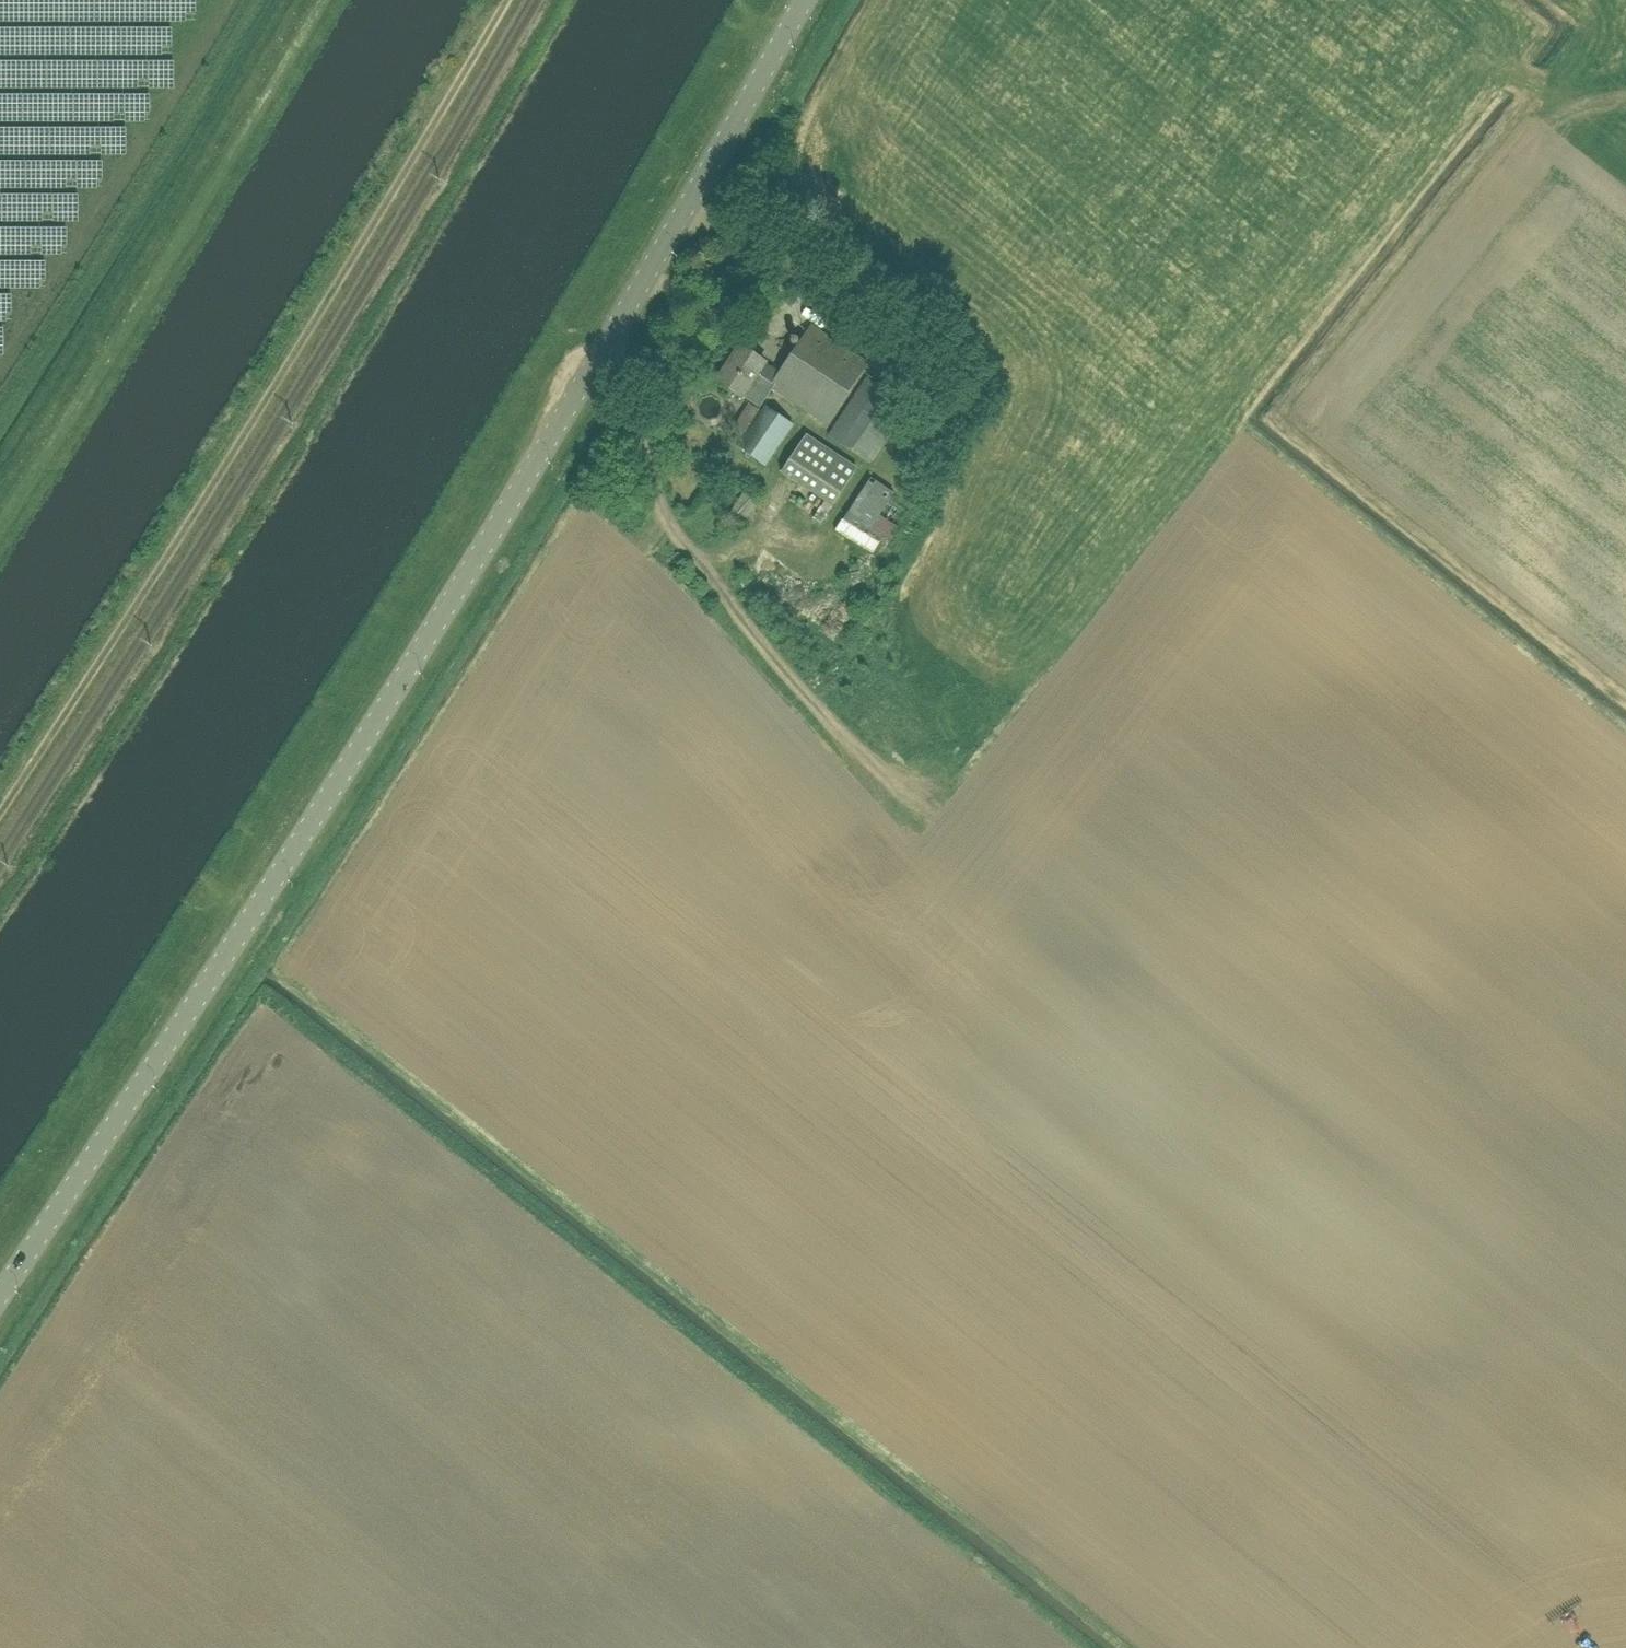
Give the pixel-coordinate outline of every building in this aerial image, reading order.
[(868,365),(810,328),(777,378),(762,368),(764,365),(739,348),(717,383),(742,400),(743,398),(760,409),(773,390),(828,426),(868,365)] [(910,407),(866,377),(826,436),(870,466),(910,407)] [(792,426),(762,406),(734,447),(763,467),(792,426)] [(857,470),(806,436),(780,474),(831,508),(857,470)] [(893,494),(870,479),(841,522),(864,538),(893,494)] [(889,511),(872,534),(889,547),(906,524),(889,511)] [(816,614),(821,628),(835,622),(830,609),(816,614)]
